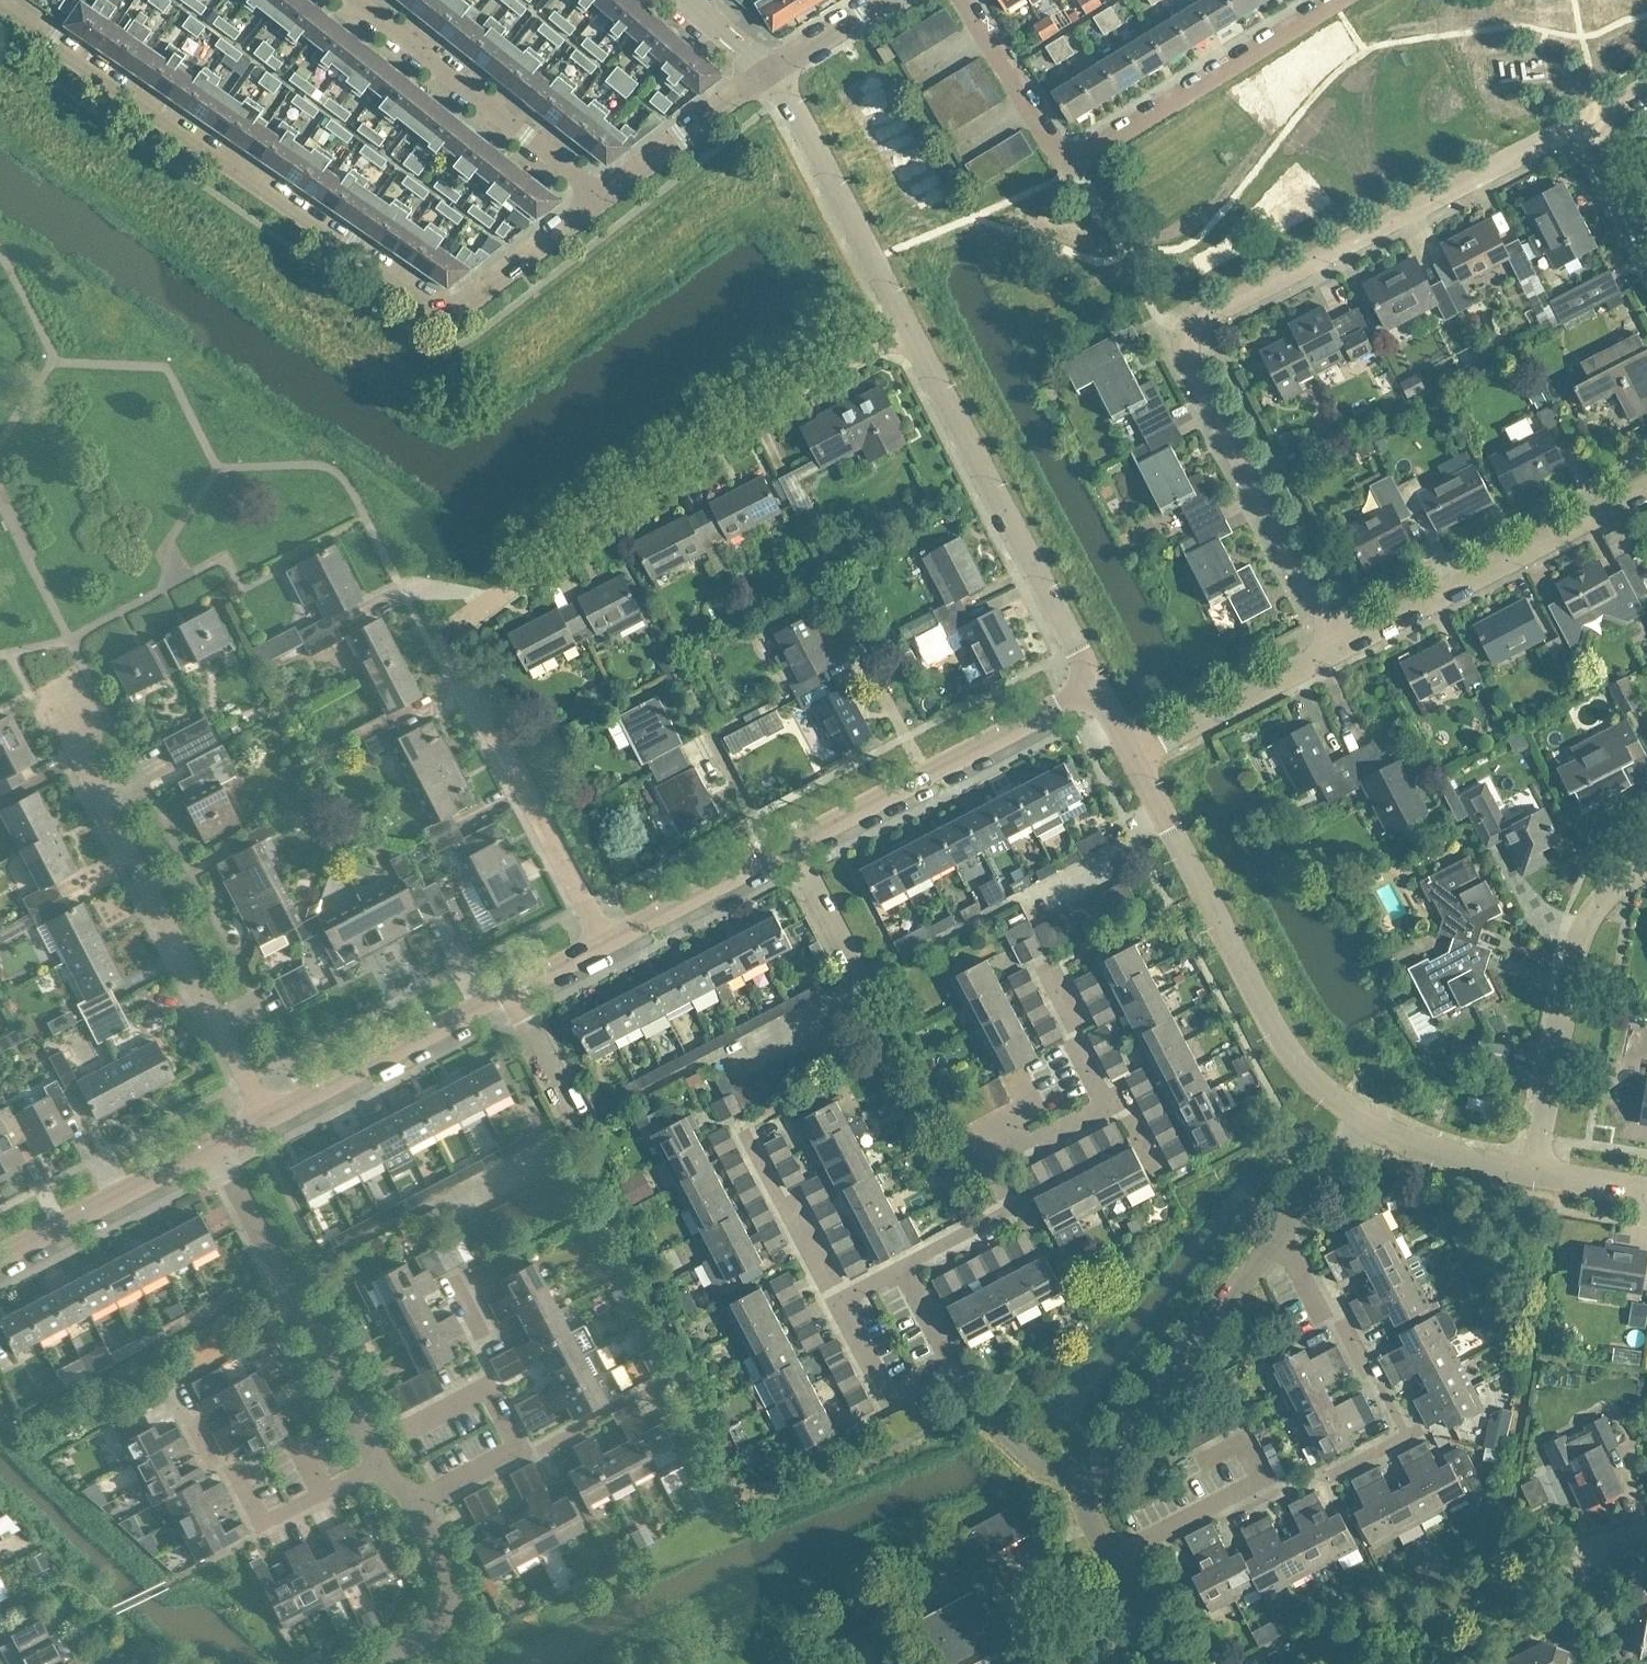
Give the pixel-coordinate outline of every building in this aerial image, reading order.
[(67,13),(75,0),(63,0),(58,7),(67,13)] [(65,24),(83,36),(108,0),(94,0),(90,6),(81,0),(65,24)] [(83,36),(101,48),(117,25),(108,18),(121,0),(108,0),(83,36)] [(171,0),(159,0),(155,5),(163,11),(171,0)] [(198,0),(193,0),(189,5),(200,14),(206,6),(198,0)] [(244,4),(252,10),(257,4),(266,12),(276,0),(247,0),(244,4)] [(309,0),(283,0),(271,14),(283,24),(278,31),(283,35),(310,1),(309,0)] [(405,3),(422,17),(435,0),(408,0),(405,3)] [(422,17),(438,30),(462,0),(435,0),(422,17)] [(438,30),(455,43),(473,20),(463,13),(473,1),(472,0),(462,0),(438,30)] [(510,7),(520,15),(526,8),(517,0),(516,0),(510,7)] [(576,6),(583,12),(593,0),(601,8),(608,0),(581,0),(576,6)] [(601,8),(609,15),(600,26),(608,33),(635,0),(608,0),(601,8)] [(608,33),(615,39),(625,28),(633,35),(652,13),(637,0),(635,0),(608,33)] [(756,2),(773,29),(795,15),(786,0),(759,0),(756,2)] [(795,15),(815,2),(814,0),(786,0),(795,15)] [(1005,9),(1019,0),(999,0),(1005,9)] [(1088,0),(1077,0),(1086,13),(1093,8),(1088,0)] [(1093,8),(1101,3),(1099,0),(1088,0),(1093,8)] [(1195,2),(1214,32),(1238,18),(1227,0),(1198,0),(1195,2)] [(1238,18),(1262,3),(1260,0),(1227,0),(1238,18)] [(310,1),(283,35),(292,42),(293,43),(302,31),(309,37),(327,14),(310,1)] [(1214,32),(1195,2),(1171,17),(1190,47),(1214,32)] [(1101,11),(1112,28),(1121,23),(1110,5),(1101,11)] [(946,36),(958,29),(944,7),(933,14),(946,36)] [(560,26),(566,19),(554,10),(548,17),(560,26)] [(1112,28),(1101,11),(1092,16),(1103,34),(1112,28)] [(642,43),(632,54),(640,61),(669,28),(652,13),(633,35),(642,43)] [(191,32),(199,21),(190,14),(181,25),(191,32)] [(327,14),(309,37),(320,46),(311,57),(317,62),(344,28),(327,14)] [(946,36),(933,14),(922,21),(935,43),(946,36)] [(1049,14),(1040,19),(1050,35),(1059,30),(1049,14)] [(223,30),(229,23),(218,15),(212,22),(223,30)] [(473,20),(455,43),(471,56),(498,22),(490,15),(481,27),(473,20)] [(125,30),(117,25),(101,48),(119,61),(143,24),(134,17),(125,30)] [(1190,47),(1171,17),(1147,31),(1166,62),(1190,47)] [(575,27),(566,19),(560,26),(569,34),(575,27)] [(1050,35),(1040,19),(1033,24),(1043,40),(1050,35)] [(199,21),(191,32),(197,36),(205,25),(199,21)] [(547,37),(553,30),(543,21),(537,29),(547,37)] [(935,43),(922,21),(911,27),(924,49),(935,43)] [(505,27),(498,22),(471,56),(488,69),(509,42),(500,34),(505,27)] [(229,23),(223,30),(234,39),(240,31),(229,23)] [(152,30),(143,24),(119,61),(136,73),(153,49),(143,42),(152,30)] [(911,27),(901,33),(914,56),(924,49),(911,27)] [(361,41),(344,28),(317,62),(326,69),(331,62),(339,68),(361,41)] [(684,41),(669,28),(640,61),(647,67),(657,55),(665,63),(684,41)] [(564,39),(553,30),(547,37),(558,46),(564,39)] [(1147,31),(1123,46),(1142,77),(1166,62),(1147,31)] [(901,33),(889,40),(898,54),(903,62),(914,56),(901,33)] [(1053,40),(1064,58),(1074,52),(1063,34),(1053,40)] [(592,51),(598,44),(587,35),(581,43),(592,51)] [(228,55),(233,47),(220,37),(214,44),(228,55)] [(263,60),(273,47),(263,39),(253,52),(263,60)] [(1064,58),(1053,40),(1045,45),(1056,63),(1064,58)] [(361,41),(339,68),(350,77),(344,84),(351,89),(378,55),(361,41)] [(684,41),(665,63),(674,70),(664,81),(672,88),(700,55),(684,41)] [(153,49),(136,73),(154,85),(179,49),(169,42),(161,54),(153,49)] [(876,48),(884,62),(894,56),(886,42),(876,48)] [(608,53),(598,44),(592,51),(602,60),(608,53)] [(536,52),(528,45),(522,52),(514,45),(492,72),(508,86),(536,52)] [(1142,77),(1123,46),(1099,61),(1118,92),(1142,77)] [(242,53),(233,47),(228,55),(236,61),(242,53)] [(273,47),(263,60),(276,70),(282,62),(271,53),(275,48),(273,47)] [(580,64),(586,57),(575,48),(569,55),(580,64)] [(179,49),(154,85),(172,98),(192,69),(181,62),(186,53),(179,49)] [(543,57),(536,52),(508,86),(525,99),(543,76),(534,69),(543,57)] [(395,68),(378,55),(351,89),(359,96),(368,84),(377,91),(395,68)] [(700,55),(672,88),(665,96),(658,90),(649,100),(663,112),(672,102),(673,103),(689,83),(699,92),(723,74),(700,55)] [(586,57),(580,64),(590,73),(596,66),(586,57)] [(989,79),(976,59),(964,65),(977,86),(989,79)] [(1118,92),(1099,61),(1075,76),(1094,106),(1118,92)] [(614,88),(626,73),(617,65),(605,80),(614,88)] [(977,86),(964,65),(954,72),(966,93),(977,86)] [(199,74),(192,69),(172,98),(190,110),(215,74),(204,66),(199,74)] [(475,92),(486,83),(472,66),(461,75),(475,92)] [(386,98),(377,110),(385,116),(412,82),(395,68),(377,91),(386,98)] [(265,87),(273,76),(266,70),(258,81),(265,87)] [(298,86),(304,78),(294,71),(289,79),(298,86)] [(551,83),(543,76),(525,99),(541,112),(569,78),(561,72),(551,83)] [(954,72),(943,79),(955,99),(966,93),(954,72)] [(626,73),(614,88),(626,97),(638,82),(626,73)] [(215,74),(190,110),(208,122),(228,94),(215,85),(221,78),(215,74)] [(273,76),(265,87),(273,92),(281,82),(273,76)] [(1075,76),(1051,91),(1070,121),(1094,106),(1075,76)] [(304,78),(298,86),(311,95),(317,87),(304,78)] [(569,78),(541,112),(558,125),(579,98),(571,91),(576,84),(576,83),(569,78)] [(943,79),(932,85),(945,106),(955,99),(943,79)] [(1001,100),(989,79),(977,86),(990,107),(1001,100)] [(429,95),(412,82),(385,116),(392,122),(397,115),(407,122),(429,95)] [(945,106),(932,85),(921,92),(934,113),(945,106)] [(977,86),(966,93),(979,114),(990,107),(977,86)] [(298,114),(307,101),(296,93),(291,101),(295,104),(284,121),(291,126),(298,114)] [(979,114),(966,93),(955,99),(968,120),(979,114)] [(232,97),(213,125),(230,138),(255,101),(248,96),(242,104),(232,97)] [(333,112),(339,104),(328,96),(323,104),(333,112)] [(588,105),(579,98),(558,125),(574,138),(601,104),(593,98),(588,105)] [(451,113),(433,99),(412,126),(424,135),(402,164),(407,168),(451,113)] [(968,120),(955,99),(945,106),(957,127),(968,120)] [(255,101),(230,138),(248,150),(265,126),(264,126),(268,121),(258,115),(264,107),(255,101)] [(307,101),(298,114),(306,120),(310,115),(312,117),(318,109),(307,101)] [(350,112),(339,104),(333,112),(345,120),(350,112)] [(609,111),(601,104),(574,138),(591,151),(613,124),(604,117),(609,111)] [(957,127),(945,106),(934,113),(946,133),(957,127)] [(890,110),(874,121),(909,173),(916,169),(913,164),(924,157),(909,134),(906,135),(890,110)] [(469,127),(451,113),(407,168),(417,176),(426,164),(418,157),(425,148),(433,155),(434,155),(443,143),(451,149),(469,127)] [(613,124),(591,151),(607,164),(663,121),(653,113),(644,126),(642,125),(636,132),(625,123),(619,130),(613,124)] [(337,135),(343,127),(330,118),(325,126),(337,135)] [(265,126),(248,150),(266,162),(290,126),(282,120),(273,132),(265,126)] [(368,137),(374,130),(362,121),(357,129),(368,137)] [(290,126),(266,162),(284,174),(304,146),(293,139),(298,132),(290,126)] [(343,127),(337,135),(346,142),(352,134),(343,127)] [(469,127),(451,149),(461,157),(452,169),(459,175),(486,141),(469,127)] [(374,130),(368,137),(378,145),(384,137),(374,130)] [(1019,130),(1008,137),(1021,158),(1033,152),(1019,130)] [(1008,137),(997,144),(1010,165),(1021,158),(1008,137)] [(486,141),(459,175),(467,181),(476,169),(486,177),(504,155),(486,141)] [(372,161),(378,153),(364,143),(359,151),(372,161)] [(311,151),(304,146),(284,174),(302,187),(327,151),(316,144),(311,151)] [(1010,165),(997,144),(986,150),(999,172),(1010,165)] [(999,172),(986,150),(975,157),(989,178),(999,172)] [(333,155),(327,151),(302,187),(320,199),(336,175),(325,168),(333,155)] [(942,174),(934,152),(918,157),(926,180),(942,174)] [(378,153),(372,161),(381,167),(387,160),(378,153)] [(504,155),(486,177),(494,183),(484,195),(495,203),(522,169),(504,155)] [(975,157),(965,163),(978,185),(989,178),(975,157)] [(900,192),(911,188),(898,158),(888,162),(900,192)] [(336,175),(320,199),(338,211),(363,175),(352,167),(343,180),(336,175)] [(522,169),(495,203),(500,208),(509,196),(517,202),(514,207),(518,210),(539,183),(522,169)] [(412,190),(418,182),(407,174),(401,182),(412,190)] [(363,175),(338,211),(356,224),(375,195),(364,188),(370,180),(363,175)] [(444,194),(450,186),(439,178),(433,185),(444,194)] [(418,182),(412,190),(423,198),(429,191),(418,182)] [(916,205),(930,197),(922,182),(908,190),(916,205)] [(560,200),(539,183),(518,210),(532,221),(560,200)] [(1520,202),(1536,232),(1528,236),(1538,255),(1554,246),(1562,264),(1597,246),(1580,213),(1570,218),(1565,208),(1567,207),(1555,184),(1520,202)] [(450,186),(444,194),(455,202),(460,194),(450,186)] [(378,239),(402,204),(394,198),(390,205),(380,198),(360,227),(378,239)] [(448,217),(453,209),(441,199),(435,207),(448,217)] [(481,221),(487,213),(473,203),(467,210),(481,221)] [(402,204),(378,239),(397,252),(416,223),(406,216),(411,209),(402,204)] [(462,215),(453,209),(448,217),(457,223),(462,215)] [(495,219),(487,213),(481,221),(489,227),(495,219)] [(516,231),(523,244),(545,233),(538,219),(516,231)] [(1489,219),(1441,243),(1460,280),(1506,257),(1519,281),(1535,273),(1517,238),(1503,245),(1489,219)] [(510,226),(503,220),(495,231),(503,237),(510,226)] [(424,229),(416,223),(397,252),(415,264),(440,228),(430,221),(424,229)] [(447,233),(440,228),(415,264),(433,277),(450,253),(439,245),(447,233)] [(455,257),(450,253),(433,277),(448,287),(502,245),(488,236),(476,253),(464,245),(455,257)] [(1441,274),(1452,268),(1444,251),(1433,257),(1441,274)] [(1428,286),(1413,258),(1364,283),(1387,328),(1436,303),(1445,320),(1458,313),(1441,280),(1428,286)] [(1604,300),(1619,292),(1621,291),(1609,269),(1549,300),(1561,323),(1604,300)] [(1619,292),(1604,300),(1609,309),(1624,301),(1619,292)] [(1341,339),(1330,318),(1323,305),(1287,323),(1292,333),(1293,332),(1314,374),(1348,356),(1350,362),(1373,350),(1361,329),(1341,339)] [(1293,332),(1292,333),(1258,350),(1284,399),(1302,390),(1298,382),(1314,374),(1293,332)] [(1614,389),(1629,418),(1646,409),(1646,348),(1645,349),(1638,335),(1581,364),(1588,378),(1573,386),(1583,405),(1614,389)] [(1139,385),(1121,352),(1113,337),(1063,364),(1076,390),(1093,380),(1113,419),(1130,410),(1143,436),(1174,421),(1151,379),(1139,385)] [(817,457),(793,469),(778,477),(797,514),(812,506),(799,479),(825,466),(823,464),(861,444),(869,460),(903,442),(895,426),(901,423),(880,385),(801,427),(817,457)] [(1508,493),(1564,464),(1557,450),(1571,443),(1551,404),(1536,411),(1545,428),(1490,457),(1508,493)] [(1503,423),(1511,438),(1530,429),(1523,413),(1503,423)] [(1322,448),(1346,435),(1337,419),(1313,431),(1322,448)] [(1187,478),(1170,444),(1137,463),(1162,511),(1179,502),(1193,529),(1222,513),(1200,471),(1187,478)] [(1415,475),(1396,485),(1410,513),(1424,506),(1436,530),(1493,501),(1473,463),(1422,489),(1415,475)] [(1386,505),(1343,527),(1364,567),(1388,555),(1387,552),(1396,548),(1397,549),(1410,543),(1411,543),(1399,519),(1410,513),(1396,485),(1390,473),(1374,481),(1386,505)] [(711,505),(699,511),(715,542),(726,537),(726,538),(780,511),(762,475),(761,475),(761,476),(711,502),(710,501),(709,502),(711,505)] [(687,517),(686,514),(684,515),(685,516),(635,541),(634,540),(633,541),(651,576),(703,550),(703,549),(715,542),(699,511),(687,517)] [(984,583),(960,536),(929,552),(938,569),(930,573),(945,602),(932,610),(939,623),(966,608),(959,597),(984,583)] [(1236,570),(1218,537),(1185,554),(1211,604),(1227,595),(1241,621),(1271,606),(1249,563),(1236,570)] [(360,600),(333,547),(299,564),(326,616),(298,631),(301,637),(304,643),(336,627),(330,615),(360,600)] [(1622,568),(1637,596),(1646,591),(1646,587),(1628,550),(1616,556),(1622,568)] [(1607,576),(1599,560),(1556,583),(1564,597),(1549,605),(1549,604),(1547,604),(1572,650),(1573,649),(1570,644),(1575,642),(1580,625),(1576,617),(1600,604),(1605,612),(1621,617),(1641,606),(1643,611),(1645,610),(1637,596),(1622,568),(1607,576)] [(579,600),(569,605),(585,637),(596,631),(597,632),(605,628),(610,636),(644,618),(621,574),(620,575),(620,576),(579,597),(579,596),(578,597),(579,600)] [(1543,635),(1524,599),(1474,625),(1493,662),(1543,635)] [(558,611),(557,608),(556,608),(556,609),(509,633),(509,632),(508,633),(526,669),(575,644),(574,642),(585,637),(569,605),(558,611)] [(213,608),(187,622),(189,625),(165,638),(180,667),(230,641),(213,608)] [(966,608),(939,623),(946,636),(959,629),(975,660),(983,655),(991,671),(1022,655),(997,608),(972,621),(966,608)] [(775,633),(784,650),(774,655),(781,668),(791,663),(800,680),(790,686),(796,697),(827,681),(821,670),(833,663),(808,615),(775,633)] [(400,657),(380,618),(347,636),(367,674),(400,657)] [(953,650),(946,636),(939,623),(913,636),(928,663),(953,650)] [(343,639),(336,627),(304,643),(310,655),(343,639)] [(284,632),(253,647),(262,665),(304,643),(301,637),(290,643),(284,632)] [(1559,669),(1573,662),(1558,635),(1544,642),(1559,669)] [(139,652),(137,648),(111,661),(128,694),(180,667),(165,638),(139,652)] [(1452,657),(1446,645),(1444,641),(1426,650),(1427,651),(1403,664),(1402,662),(1401,663),(1418,697),(1460,675),(1466,685),(1481,677),(1467,649),(1452,657)] [(909,648),(900,653),(907,667),(916,662),(909,648)] [(420,696),(400,657),(367,674),(387,713),(420,696)] [(1623,713),(1640,704),(1625,675),(1607,684),(1623,713)] [(827,681),(796,697),(802,709),(812,704),(837,752),(870,734),(845,686),(833,692),(827,681)] [(682,742),(657,695),(645,701),(644,700),(639,703),(639,704),(618,715),(643,763),(646,761),(652,772),(684,755),(679,744),(682,742)] [(10,715),(0,720),(0,794),(26,780),(20,769),(34,762),(10,715)] [(364,740),(389,727),(383,715),(350,732),(357,744),(364,740)] [(205,717),(163,739),(169,751),(212,729),(205,717)] [(1627,718),(1614,724),(1571,747),(1576,758),(1558,767),(1570,792),(1575,789),(1584,807),(1629,783),(1620,766),(1632,759),(1645,753),(1627,718)] [(392,725),(389,727),(364,740),(372,756),(393,745),(413,783),(454,761),(432,719),(400,736),(394,724),(392,725)] [(1330,761),(1317,736),(1310,724),(1314,722),(1313,721),(1267,745),(1267,746),(1276,742),(1278,747),(1273,750),(1295,794),(1299,791),(1319,781),(1329,801),(1358,785),(1357,782),(1356,783),(1353,778),(1358,775),(1346,753),(1330,761)] [(212,729),(169,751),(176,763),(218,741),(212,729)] [(1372,740),(1346,753),(1358,775),(1353,778),(1356,783),(1357,782),(1358,785),(1357,782),(1360,780),(1386,830),(1429,808),(1403,757),(1385,766),(1372,740)] [(192,774),(178,782),(193,811),(190,813),(204,840),(239,822),(220,785),(239,775),(223,743),(186,762),(192,774)] [(684,755),(652,772),(659,784),(655,786),(680,833),(702,822),(706,819),(719,813),(694,765),(691,767),(684,755)] [(475,801),(454,761),(413,783),(433,823),(424,828),(431,840),(458,826),(451,814),(475,801)] [(1064,762),(1039,775),(1057,809),(1080,797),(1083,802),(1084,801),(1064,762)] [(1014,789),(1031,822),(1037,834),(1063,821),(1057,809),(1039,775),(1036,769),(1021,777),(1024,783),(1014,789)] [(1457,819),(1467,814),(1449,779),(1439,784),(1457,819)] [(1543,809),(1523,819),(1519,811),(1504,818),(1485,781),(1460,793),(1486,845),(1504,835),(1523,872),(1545,860),(1539,849),(1558,839),(1543,809)] [(1031,822),(1014,789),(989,802),(1006,835),(1031,822)] [(58,831),(37,791),(1,811),(21,850),(58,831)] [(989,802),(963,815),(981,848),(1006,835),(989,802)] [(963,815),(938,828),(955,862),(981,848),(963,815)] [(249,847),(216,863),(238,905),(281,882),(260,841),(276,833),(270,821),(243,835),(249,847)] [(458,826),(431,840),(437,852),(454,843),(475,884),(517,862),(495,821),(464,837),(458,826)] [(938,828),(913,841),(931,875),(955,862),(938,828)] [(1099,829),(1074,842),(1077,848),(1082,857),(1107,844),(1099,829)] [(78,869),(58,831),(21,850),(41,888),(23,897),(31,912),(62,895),(55,881),(78,869)] [(913,841),(911,842),(909,838),(885,850),(888,854),(905,888),(909,896),(935,882),(931,875),(913,841)] [(1082,857),(1077,848),(1060,857),(1065,866),(1082,857)] [(905,888),(888,854),(861,868),(881,907),(883,907),(880,901),(905,888)] [(1476,943),(1484,920),(1503,910),(1486,878),(1482,880),(1469,854),(1420,880),(1430,900),(1434,898),(1443,917),(1438,932),(1452,937),(1452,936),(1476,943)] [(538,903),(517,862),(475,884),(496,925),(538,903)] [(1039,879),(1056,870),(1052,862),(1035,870),(1039,879)] [(423,888),(415,873),(361,901),(384,944),(425,922),(417,907),(429,901),(429,900),(423,888)] [(1014,892),(1031,884),(1026,875),(1010,883),(1014,892)] [(1125,879),(1113,885),(1125,908),(1137,902),(1125,879)] [(302,922),(281,882),(238,905),(265,956),(299,938),(301,942),(314,935),(306,920),(302,922)] [(423,888),(429,900),(429,901),(437,916),(450,909),(436,882),(423,888)] [(1125,908),(1113,885),(1102,891),(1114,914),(1125,908)] [(989,905),(1006,897),(1001,888),(984,896),(989,905)] [(1114,914),(1102,891),(1091,897),(1103,920),(1114,914)] [(62,895),(31,912),(51,951),(59,947),(67,961),(104,942),(83,902),(70,909),(62,895)] [(1091,897),(1079,903),(1091,926),(1103,920),(1091,897)] [(384,944),(361,901),(321,922),(317,914),(306,920),(314,935),(318,933),(336,968),(384,944)] [(964,919),(980,910),(976,901),(959,910),(964,919)] [(1079,903),(1067,909),(1079,932),(1091,926),(1079,903)] [(1067,909),(1056,915),(1068,938),(1079,932),(1067,909)] [(766,960),(792,947),(773,911),(772,911),(773,914),(749,927),(766,960)] [(939,932),(955,923),(951,914),(934,923),(939,932)] [(1056,915),(1044,921),(1056,944),(1068,938),(1056,915)] [(1035,933),(1028,918),(1004,931),(1021,963),(1044,951),(1034,933),(1035,933)] [(1044,921),(1033,927),(1045,950),(1056,944),(1044,921)] [(899,952),(930,936),(924,924),(893,940),(899,952)] [(749,927),(723,940),(741,973),(766,960),(749,927)] [(1452,936),(1452,937),(1447,951),(1429,960),(1427,957),(1407,967),(1432,1016),(1458,1003),(1460,1006),(1492,989),(1483,972),(1491,948),(1476,943),(1452,936)] [(808,944),(815,958),(825,953),(817,939),(808,944)] [(723,940),(698,953),(716,986),(723,1000),(734,995),(727,981),(741,973),(723,940)] [(123,980),(104,942),(67,961),(87,999),(79,1003),(86,1018),(118,1002),(110,987),(123,980)] [(1147,968),(1134,943),(1099,961),(1112,986),(1147,968)] [(698,953),(673,966),(690,1000),(716,986),(698,953)] [(999,982),(986,958),(952,976),(964,1001),(999,982)] [(304,963),(276,978),(283,990),(310,976),(304,963)] [(690,1000),(673,966),(648,980),(665,1013),(690,1000)] [(1147,968),(1112,986),(1124,1010),(1160,991),(1147,968)] [(1030,977),(1027,970),(1010,979),(1013,986),(1030,977)] [(317,988),(310,976),(283,990),(289,1003),(317,988)] [(665,1013),(648,980),(623,993),(640,1026),(665,1013)] [(999,982),(964,1001),(977,1025),(1011,1006),(999,982)] [(1098,983),(1081,992),(1085,1000),(1102,992),(1098,983)] [(791,1009),(817,995),(812,986),(786,999),(791,1009)] [(1160,991),(1124,1010),(1137,1034),(1172,1016),(1160,991)] [(1043,1001),(1038,992),(1021,1001),(1026,1010),(1043,1001)] [(640,1026),(623,993),(597,1006),(615,1039),(640,1026)] [(786,999),(761,1012),(766,1022),(791,1009),(786,999)] [(118,1002),(86,1018),(99,1042),(130,1026),(118,1002)] [(615,1039),(597,1006),(571,1020),(588,1053),(615,1039)] [(1024,1030),(1011,1006),(977,1025),(989,1048),(1024,1030)] [(1093,1016),(1097,1023),(1114,1014),(1110,1007),(1093,1016)] [(761,1012),(736,1025),(741,1035),(766,1022),(761,1012)] [(1055,1025),(1051,1016),(1034,1025),(1038,1034),(1055,1025)] [(1172,1016),(1137,1034),(1150,1058),(1185,1040),(1172,1016)] [(741,1035),(736,1025),(711,1039),(716,1048),(741,1035)] [(1037,1055),(1024,1030),(989,1048),(1002,1074),(1023,1063),(1037,1055)] [(1111,1037),(1094,1046),(1098,1054),(1116,1046),(1111,1037)] [(716,1048),(711,1039),(686,1052),(691,1061),(716,1048)] [(1185,1040),(1150,1058),(1162,1082),(1197,1064),(1185,1040)] [(155,1041),(117,1061),(136,1098),(175,1078),(155,1041)] [(813,1071),(801,1048),(789,1054),(801,1077),(813,1071)] [(136,1098),(117,1061),(78,1082),(62,1051),(50,1057),(67,1089),(79,1083),(97,1118),(136,1098)] [(686,1052),(661,1065),(666,1074),(691,1061),(686,1052)] [(789,1054),(778,1060),(790,1083),(801,1077),(789,1054)] [(484,1107),(510,1094),(491,1058),(490,1058),(492,1061),(467,1074),(484,1107)] [(1123,1061),(1106,1070),(1111,1078),(1122,1072),(1128,1069),(1123,1061)] [(1197,1064),(1162,1082),(1175,1106),(1210,1088),(1197,1064)] [(661,1065),(635,1078),(640,1087),(666,1074),(661,1065)] [(778,1089),(766,1066),(755,1072),(767,1095),(778,1089)] [(767,1095),(755,1072),(743,1078),(755,1102),(767,1095)] [(484,1107),(467,1074),(442,1087),(459,1121),(484,1107)] [(1010,1099),(998,1076),(985,1083),(997,1106),(1010,1099)] [(640,1087),(635,1078),(615,1089),(620,1098),(640,1087)] [(755,1102),(743,1078),(731,1084),(743,1108),(755,1102)] [(1131,1088),(1135,1096),(1152,1087),(1148,1079),(1131,1088)] [(49,1095),(13,1114),(13,1115),(26,1140),(36,1135),(42,1147),(69,1133),(63,1121),(75,1115),(57,1080),(44,1086),(49,1095)] [(985,1083),(972,1089),(985,1113),(997,1106),(985,1083)] [(442,1087),(416,1100),(434,1134),(459,1121),(442,1087)] [(1222,1112),(1210,1088),(1175,1106),(1187,1130),(1222,1112)] [(972,1089),(959,1096),(972,1120),(985,1113),(972,1089)] [(742,1108),(733,1091),(724,1096),(733,1113),(742,1108)] [(836,1100),(827,1104),(822,1092),(794,1106),(800,1118),(813,1142),(848,1124),(836,1100)] [(0,1098),(0,1109),(8,1104),(4,1096),(0,1098)] [(434,1134),(416,1100),(391,1114),(408,1147),(434,1134)] [(1143,1112),(1148,1120),(1165,1111),(1160,1103),(1143,1112)] [(20,1158),(14,1146),(26,1140),(13,1115),(13,1114),(8,1104),(0,1109),(0,1169),(20,1158)] [(691,1113),(667,1125),(658,1109),(637,1120),(646,1137),(650,1134),(663,1159),(698,1140),(692,1128),(698,1125),(691,1113)] [(1222,1112),(1187,1130),(1200,1154),(1235,1136),(1222,1112)] [(391,1114),(366,1127),(383,1160),(408,1147),(391,1114)] [(862,1117),(848,1124),(813,1142),(826,1166),(861,1148),(854,1136),(868,1128),(862,1117)] [(730,1134),(725,1126),(708,1135),(713,1143),(730,1134)] [(1155,1135),(1160,1144),(1177,1135),(1172,1126),(1155,1135)] [(366,1127),(341,1140),(358,1173),(383,1160),(366,1127)] [(1101,1127),(1092,1132),(1101,1149),(1110,1144),(1101,1127)] [(530,1133),(505,1147),(510,1156),(535,1143),(530,1133)] [(358,1173),(341,1140),(315,1153),(333,1187),(358,1173)] [(711,1164),(698,1140),(663,1159),(675,1182),(711,1164)] [(1086,1157),(1077,1140),(1068,1144),(1077,1162),(1086,1157)] [(787,1145),(770,1154),(774,1163),(792,1154),(787,1145)] [(1131,1146),(1106,1159),(1124,1194),(1149,1180),(1131,1146)] [(510,1156),(505,1147),(479,1160),(484,1169),(510,1156)] [(873,1172),(861,1148),(826,1166),(838,1190),(873,1172)] [(742,1158),(738,1150),(721,1159),(725,1167),(742,1158)] [(1185,1151),(1168,1159),(1172,1168),(1190,1159),(1185,1151)] [(333,1187),(315,1153),(290,1166),(289,1164),(288,1164),(307,1200),(333,1187)] [(1062,1170),(1053,1153),(1044,1157),(1053,1174),(1062,1170)] [(1124,1194),(1106,1159),(1083,1171),(1101,1206),(1124,1194)] [(484,1169),(479,1160),(454,1173),(459,1182),(484,1169)] [(711,1164),(675,1182),(688,1206),(723,1188),(711,1164)] [(1038,1182),(1029,1165),(1020,1169),(1029,1186),(1038,1182)] [(800,1169),(782,1178),(787,1187),(804,1178),(800,1169)] [(1083,1171),(1058,1184),(1076,1219),(1101,1206),(1083,1171)] [(873,1172),(838,1190),(851,1214),(886,1196),(873,1172)] [(459,1182),(454,1173),(429,1186),(434,1196),(459,1182)] [(755,1182),(750,1174),(733,1183),(738,1191),(755,1182)] [(625,1199),(643,1199),(643,1175),(625,1175),(625,1199)] [(553,1177),(541,1184),(553,1207),(565,1201),(553,1177)] [(553,1207),(541,1184),(529,1190),(541,1213),(553,1207)] [(1076,1219),(1058,1184),(1034,1197),(1060,1246),(1083,1233),(1076,1219)] [(434,1196),(429,1186),(404,1199),(409,1209),(434,1196)] [(807,1196),(811,1205),(828,1196),(824,1187),(807,1196)] [(723,1188),(688,1206),(701,1230),(736,1212),(723,1188)] [(529,1190),(518,1196),(530,1219),(541,1213),(529,1190)] [(530,1219),(518,1196),(505,1202),(517,1226),(530,1219)] [(898,1220),(886,1196),(851,1214),(863,1238),(898,1220)] [(768,1206),(763,1198),(746,1207),(751,1215),(768,1206)] [(404,1199),(379,1212),(383,1222),(409,1209),(404,1199)] [(505,1202),(493,1209),(506,1232),(517,1226),(505,1202)] [(506,1232),(493,1209),(482,1215),(494,1238),(506,1232)] [(199,1214),(174,1227),(191,1260),(217,1247),(198,1211),(197,1211),(199,1214)] [(819,1220),(824,1229),(841,1220),(836,1211),(819,1220)] [(736,1212),(701,1230),(713,1254),(749,1236),(736,1212)] [(1380,1212),(1346,1229),(1351,1240),(1323,1254),(1330,1267),(1392,1235),(1380,1212)] [(911,1245),(898,1220),(863,1238),(876,1263),(911,1245)] [(776,1222),(749,1236),(713,1254),(702,1260),(712,1281),(719,1283),(762,1261),(755,1249),(760,1246),(763,1239),(780,1230),(776,1222)] [(358,1235),(353,1226),(333,1236),(338,1245),(358,1235)] [(191,1260),(174,1227),(149,1241),(166,1274),(191,1260)] [(1458,1231),(1462,1239),(1471,1235),(1467,1227),(1458,1231)] [(460,1235),(457,1228),(450,1231),(453,1238),(460,1235)] [(469,1251),(461,1235),(452,1239),(464,1262),(473,1257),(470,1250),(469,1251)] [(849,1235),(832,1244),(836,1252),(853,1244),(849,1235)] [(1392,1235),(1330,1267),(1338,1281),(1365,1267),(1370,1277),(1405,1259),(1392,1235)] [(1014,1236),(1005,1240),(1014,1257),(1023,1253),(1014,1236)] [(166,1274),(149,1241),(123,1254),(141,1287),(166,1274)] [(1600,1299),(1602,1286),(1640,1292),(1646,1251),(1614,1246),(1614,1250),(1585,1245),(1579,1282),(1577,1295),(1600,1299)] [(404,1263),(371,1280),(368,1275),(354,1282),(370,1311),(384,1304),(384,1305),(435,1278),(446,1272),(434,1247),(415,1257),(423,1271),(412,1277),(404,1263)] [(990,1248),(981,1253),(990,1270),(999,1265),(990,1248)] [(123,1254),(98,1267),(115,1300),(141,1287),(123,1254)] [(1044,1254),(1019,1267),(1037,1302),(1063,1289),(1044,1254)] [(1413,1255),(1405,1259),(1370,1277),(1375,1287),(1348,1301),(1355,1314),(1417,1283),(1425,1278),(1427,1272),(1419,1257),(1413,1255)] [(861,1259),(844,1268),(849,1277),(866,1268),(861,1259)] [(966,1261),(957,1265),(966,1282),(975,1278),(966,1261)] [(508,1293),(490,1303),(495,1312),(545,1286),(533,1262),(500,1279),(508,1293)] [(115,1300),(98,1267),(73,1280),(90,1313),(115,1300)] [(1019,1267),(995,1280),(1013,1315),(1037,1302),(1019,1267)] [(792,1281),(787,1273),(770,1282),(775,1290),(792,1281)] [(942,1273),(933,1278),(942,1295),(951,1290),(942,1273)] [(435,1278),(384,1305),(396,1328),(429,1310),(422,1296),(439,1287),(435,1278)] [(73,1280),(47,1293),(65,1327),(90,1313),(73,1280)] [(1013,1315),(995,1280),(971,1292),(989,1327),(1013,1315)] [(1417,1283),(1355,1314),(1362,1328),(1389,1315),(1395,1325),(1430,1307),(1417,1283)] [(238,1286),(212,1300),(217,1309),(242,1296),(238,1286)] [(557,1309),(545,1286),(495,1312),(500,1322),(517,1312),(525,1326),(557,1309)] [(773,1311),(760,1286),(725,1305),(738,1330),(773,1311)] [(989,1327),(971,1292),(947,1305),(965,1340),(989,1327)] [(47,1293),(23,1306),(40,1340),(65,1327),(47,1293)] [(805,1305),(800,1297),(783,1306),(788,1314),(805,1305)] [(217,1309),(212,1300),(186,1313),(191,1322),(217,1309)] [(1646,1311),(1646,1302),(1630,1300),(1626,1324),(1645,1327),(1646,1311)] [(23,1306),(0,1318),(0,1327),(14,1353),(40,1340),(23,1306)] [(557,1309),(525,1326),(532,1340),(516,1348),(515,1346),(490,1359),(496,1371),(569,1332),(557,1309)] [(436,1323),(429,1310),(396,1328),(408,1351),(459,1323),(454,1314),(436,1323)] [(785,1335),(773,1311),(738,1330),(750,1353),(785,1335)] [(1405,1343),(1377,1357),(1384,1371),(1446,1338),(1454,1334),(1456,1328),(1448,1313),(1442,1311),(1400,1333),(1405,1343)] [(191,1322),(186,1313),(161,1326),(166,1335),(191,1322)] [(817,1329),(813,1321),(795,1330),(800,1338),(817,1329)] [(459,1323),(408,1351),(419,1373),(431,1367),(453,1356),(446,1342),(463,1333),(459,1323)] [(166,1335),(161,1326),(136,1339),(141,1349),(166,1335)] [(569,1332),(496,1371),(502,1382),(527,1369),(526,1367),(541,1359),(548,1372),(581,1354),(569,1332)] [(785,1335),(750,1353),(763,1378),(798,1359),(785,1335)] [(841,1347),(837,1338),(820,1347),(824,1356),(841,1347)] [(1446,1338),(1384,1371),(1391,1384),(1419,1370),(1424,1380),(1459,1362),(1446,1338)] [(136,1339),(110,1352),(115,1362),(141,1349),(136,1339)] [(1503,1340),(1502,1340),(1493,1345),(1498,1355),(1508,1350),(1503,1340)] [(1303,1348),(1268,1366),(1281,1390),(1343,1357),(1336,1344),(1308,1358),(1303,1348)] [(115,1362),(110,1352),(85,1366),(90,1375),(115,1362)] [(539,1392),(514,1405),(520,1417),(594,1378),(581,1354),(548,1372),(556,1386),(540,1394),(539,1392)] [(1343,1357),(1281,1390),(1293,1413),(1328,1396),(1323,1386),(1350,1371),(1343,1357)] [(798,1359),(763,1378),(776,1401),(811,1383),(798,1359)] [(854,1371),(849,1362),(832,1371),(837,1380),(854,1371)] [(1459,1362),(1424,1380),(1429,1390),(1413,1398),(1420,1412),(1471,1385),(1459,1362)] [(1515,1362),(1513,1363),(1505,1367),(1508,1375),(1506,1385),(1516,1387),(1518,1380),(1518,1371),(1515,1362)] [(90,1375),(85,1366),(60,1379),(65,1388),(90,1375)] [(228,1413),(261,1396),(250,1374),(229,1385),(219,1367),(191,1382),(200,1400),(197,1402),(203,1412),(222,1402),(228,1413)] [(444,1390),(431,1367),(419,1373),(432,1396),(444,1390)] [(419,1373),(408,1379),(421,1402),(432,1396),(419,1373)] [(606,1401),(594,1378),(520,1417),(528,1431),(560,1414),(561,1409),(560,1407),(565,1405),(573,1419),(606,1401)] [(65,1388),(60,1379),(40,1389),(45,1398),(65,1388)] [(408,1379),(396,1385),(409,1408),(421,1402),(408,1379)] [(823,1407),(811,1383),(776,1401),(788,1425),(823,1407)] [(396,1385),(385,1391),(397,1415),(409,1408),(396,1385)] [(1471,1385),(1420,1412),(1427,1425),(1444,1417),(1449,1427),(1483,1410),(1471,1385)] [(866,1395),(862,1386),(845,1395),(849,1404),(866,1395)] [(1333,1405),(1328,1396),(1293,1413),(1305,1437),(1367,1404),(1361,1392),(1350,1398),(1349,1397),(1333,1405)] [(261,1396),(228,1413),(233,1423),(214,1433),(219,1444),(272,1416),(261,1396)] [(1234,1396),(1223,1402),(1235,1425),(1247,1419),(1234,1396)] [(635,1401),(624,1407),(656,1468),(684,1454),(688,1462),(686,1464),(690,1472),(700,1467),(696,1458),(695,1459),(670,1413),(659,1419),(661,1423),(647,1430),(638,1412),(640,1411),(635,1401)] [(1235,1425),(1223,1402),(1221,1403),(1212,1407),(1224,1431),(1235,1425)] [(1374,1417),(1367,1404),(1305,1437),(1318,1461),(1353,1443),(1347,1432),(1363,1424),(1363,1423),(1374,1417)] [(656,1468),(624,1407),(612,1413),(617,1423),(619,1422),(628,1439),(615,1446),(633,1480),(656,1468)] [(836,1432),(823,1407),(788,1425),(808,1463),(832,1450),(825,1438),(836,1432)] [(1224,1431),(1212,1407),(1201,1413),(1213,1437),(1224,1431)] [(1497,1420),(1489,1418),(1482,1445),(1503,1450),(1512,1410),(1500,1407),(1497,1420)] [(278,1413),(272,1416),(219,1444),(225,1453),(244,1443),(250,1454),(299,1428),(288,1408),(278,1413)] [(153,1425),(151,1426),(143,1412),(116,1427),(123,1441),(121,1442),(132,1464),(184,1437),(178,1426),(158,1435),(153,1425)] [(1201,1413),(1190,1419),(1202,1442),(1213,1437),(1201,1413)] [(1584,1425),(1586,1429),(1566,1438),(1564,1434),(1544,1444),(1555,1467),(1561,1464),(1582,1508),(1622,1489),(1603,1450),(1617,1443),(1604,1416),(1584,1425)] [(1202,1442),(1190,1419),(1178,1425),(1191,1448),(1202,1442)] [(189,1446),(184,1437),(132,1464),(142,1484),(175,1467),(169,1456),(189,1446)] [(592,1437),(583,1442),(609,1493),(633,1480),(615,1446),(601,1454),(592,1437)] [(1424,1440),(1411,1447),(1443,1509),(1467,1497),(1465,1495),(1478,1488),(1481,1481),(1464,1449),(1457,1446),(1443,1454),(1448,1463),(1438,1467),(1424,1440)] [(583,1442),(573,1447),(582,1464),(568,1471),(586,1505),(609,1493),(583,1442)] [(1411,1447),(1397,1454),(1411,1482),(1402,1487),(1419,1522),(1443,1509),(1411,1447)] [(545,1486),(533,1461),(521,1467),(560,1540),(582,1528),(565,1496),(551,1503),(543,1487),(545,1486)] [(1392,1492),(1377,1464),(1363,1472),(1395,1534),(1419,1522),(1402,1487),(1392,1492)] [(175,1467),(142,1484),(153,1504),(164,1498),(197,1481),(197,1482),(205,1477),(199,1467),(180,1477),(175,1467)] [(521,1467),(509,1473),(522,1498),(524,1497),(533,1513),(519,1520),(536,1553),(560,1540),(521,1467)] [(1363,1472),(1350,1479),(1365,1507),(1354,1512),(1372,1546),(1395,1534),(1363,1472)] [(202,1492),(197,1482),(197,1481),(164,1498),(175,1519),(227,1492),(222,1481),(202,1492)] [(141,1484),(116,1492),(122,1510),(147,1502),(141,1484)] [(499,1510),(487,1485),(475,1492),(514,1565),(536,1553),(519,1520),(506,1527),(497,1511),(499,1510)] [(1328,1516),(1326,1513),(1314,1490),(1300,1497),(1333,1558),(1357,1546),(1339,1511),(1328,1516)] [(227,1492),(175,1519),(186,1540),(219,1523),(213,1512),(233,1502),(227,1492)] [(514,1565),(475,1492),(463,1498),(471,1512),(476,1522),(478,1521),(480,1526),(467,1533),(473,1545),(490,1578),(514,1565)] [(1333,1558),(1300,1497),(1287,1504),(1302,1530),(1291,1536),(1310,1571),(1333,1558)] [(1037,1530),(1021,1500),(962,1531),(978,1561),(1037,1530)] [(1281,1541),(1267,1514),(1254,1521),(1286,1583),(1310,1571),(1291,1536),(1281,1541)] [(347,1521),(337,1526),(364,1578),(367,1585),(388,1575),(387,1573),(403,1566),(391,1542),(376,1550),(368,1535),(357,1540),(347,1521)] [(1229,1556),(1217,1533),(1211,1521),(1197,1528),(1241,1611),(1241,1612),(1248,1609),(1240,1594),(1257,1585),(1258,1585),(1245,1560),(1240,1550),(1229,1556)] [(1286,1583),(1254,1521),(1240,1528),(1255,1555),(1245,1560),(1258,1585),(1257,1585),(1263,1595),(1286,1583)] [(219,1523),(186,1540),(196,1560),(249,1533),(243,1522),(224,1533),(219,1523)] [(337,1526),(327,1531),(337,1551),(326,1556),(342,1589),(364,1578),(337,1526)] [(1197,1528),(1184,1535),(1202,1570),(1192,1576),(1210,1611),(1227,1601),(1234,1614),(1241,1611),(1197,1528)] [(315,1562),(306,1542),(295,1547),(322,1599),(342,1589),(326,1556),(315,1562)] [(295,1547),(285,1552),(295,1572),(284,1577),(304,1616),(324,1606),(321,1600),(322,1599),(295,1547)] [(274,1583),(264,1563),(254,1568),(283,1627),(304,1616),(284,1577),(274,1583)] [(1639,1572),(1630,1578),(1625,1602),(1632,1611),(1623,1618),(1622,1629),(1640,1656),(1646,1650),(1646,1573),(1639,1572)] [(1000,1609),(1008,1605),(991,1574),(983,1578),(1000,1609)] [(933,1663),(972,1663),(1008,1645),(977,1587),(911,1622),(933,1663)] [(0,1646),(0,1659),(1,1660),(49,1635),(37,1611),(7,1627),(14,1639),(0,1646)] [(1259,1645),(1281,1632),(1276,1623),(1274,1618),(1251,1631),(1259,1645)] [(1,1660),(3,1663),(24,1663),(26,1663),(27,1663),(52,1663),(61,1659),(49,1635),(1,1660)] [(1566,1651),(1540,1643),(1536,1656),(1522,1652),(1506,1660),(1493,1656),(1490,1663),(1562,1663),(1566,1651)] [(332,1645),(321,1650),(326,1660),(336,1654),(332,1645)] [(144,1646),(129,1654),(135,1663),(154,1663),(144,1646)] [(1275,1649),(1263,1655),(1267,1663),(1285,1663),(1283,1659),(1281,1660),(1275,1649)] [(321,1650),(312,1655),(316,1663),(317,1663),(326,1660),(321,1650)]
